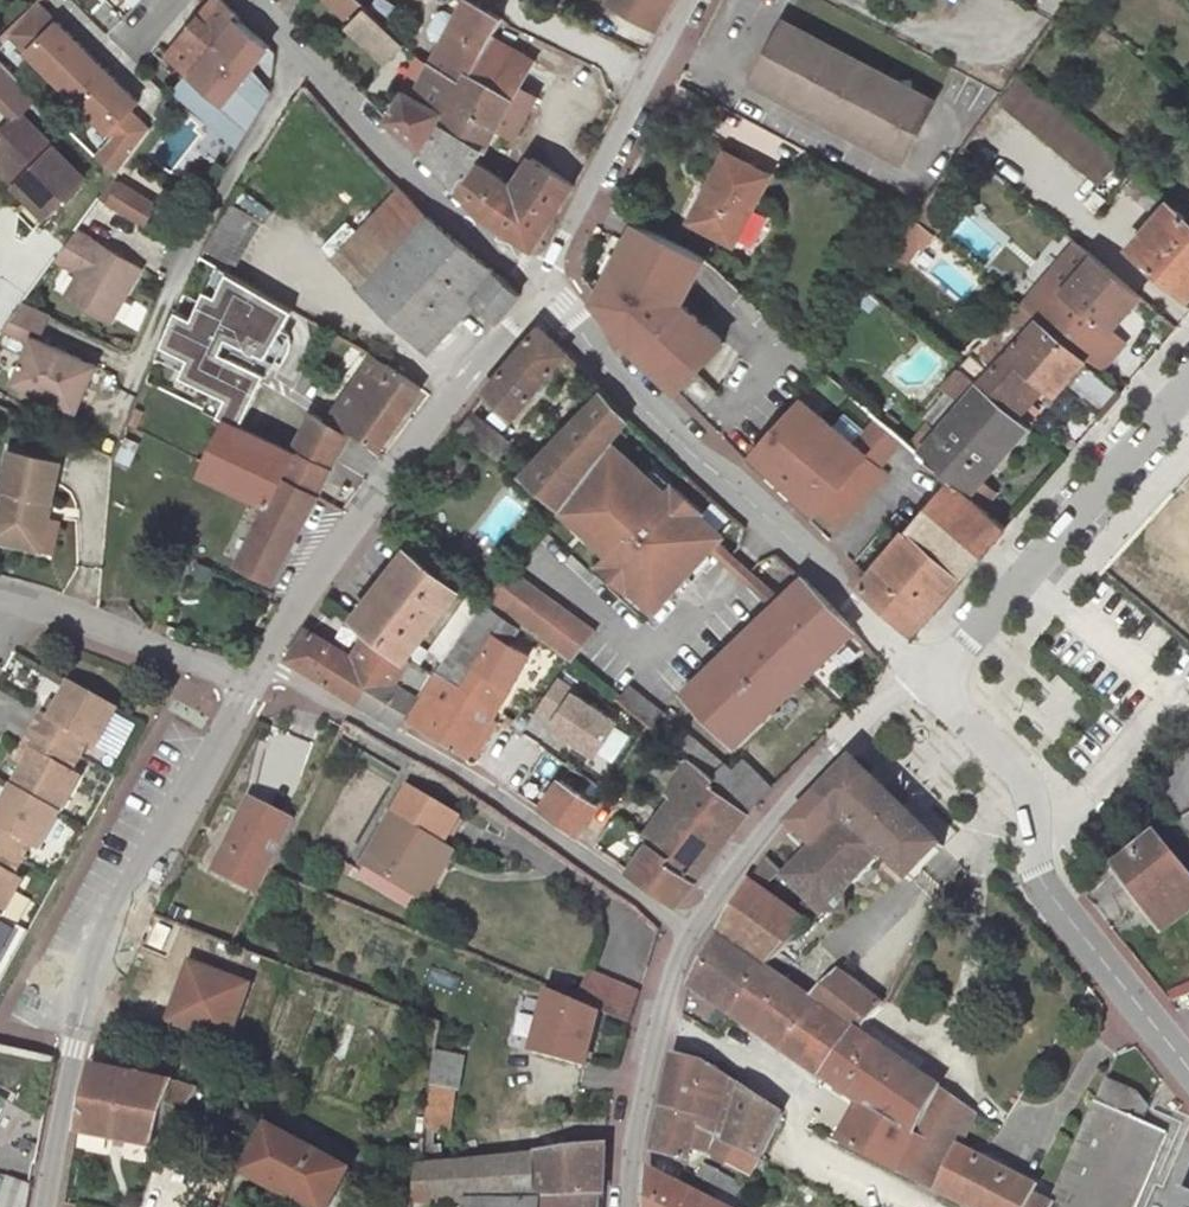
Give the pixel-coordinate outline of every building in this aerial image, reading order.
[(221,0),(216,0),(200,19),(223,39),(239,17),(221,0)] [(470,0),(465,0),(457,15),(444,8),(437,10),(426,31),(429,37),(441,43),(430,65),(465,84),(490,36),(492,37),(503,18),(490,11),(470,0)] [(490,11),(495,0),(470,0),(490,11)] [(673,0),(609,0),(609,1),(658,28),(673,0)] [(113,78),(39,4),(9,34),(83,108),(113,78)] [(366,8),(347,27),(385,62),(406,45),(366,8)] [(210,55),(194,76),(224,102),(269,47),(238,20),(240,18),(239,17),(223,39),(210,55)] [(187,35),(210,55),(223,39),(200,19),(199,21),(201,23),(190,35),(188,34),(187,35)] [(780,47),(791,25),(784,21),(772,43),(780,47)] [(772,43),(753,81),(774,92),(777,85),(801,99),(798,105),(837,126),(840,119),(854,127),(851,134),(867,142),(871,135),(885,143),(882,149),(903,161),(935,100),(913,90),(910,96),(865,73),(869,66),(829,45),(826,52),(812,44),(815,38),(791,25),(780,47),(772,43)] [(210,55),(187,35),(169,56),(194,76),(210,55)] [(443,124),(485,149),(497,127),(514,136),(535,97),(518,87),(533,61),(492,37),(490,36),(465,84),(447,118),(443,124)] [(829,45),(815,38),(812,44),(826,52),(829,45)] [(430,65),(417,55),(400,89),(404,92),(414,97),(430,65)] [(442,115),(447,118),(465,84),(430,65),(414,97),(404,92),(387,120),(422,150),(442,115)] [(910,96),(913,90),(869,66),(865,73),(910,96)] [(98,123),(129,92),(113,78),(83,108),(98,123)] [(1019,78),(998,103),(1099,185),(1119,161),(1019,78)] [(777,85),(774,92),(798,105),(801,99),(777,85)] [(116,176),(150,130),(149,129),(130,111),(138,103),(129,92),(98,123),(114,138),(96,156),(116,176)] [(84,178),(20,113),(0,132),(0,161),(20,181),(15,186),(45,216),(84,178)] [(840,119),(837,126),(851,134),(854,127),(840,119)] [(485,149),(443,124),(425,154),(458,189),(477,162),(485,149)] [(871,135),(867,142),(882,149),(885,143),(871,135)] [(692,223),(734,245),(771,174),(725,151),(707,185),(711,187),(692,223)] [(574,185),(532,158),(513,187),(477,162),(458,189),(488,218),(534,249),(574,185)] [(0,161),(0,172),(15,186),(20,181),(0,161)] [(99,199),(108,205),(121,183),(114,179),(99,199)] [(121,183),(108,205),(144,226),(156,205),(121,183)] [(429,218),(401,189),(346,246),(376,275),(362,290),(428,353),(475,302),(499,321),(521,295),(497,273),(429,218)] [(1169,202),(1129,248),(1186,297),(1188,293),(1188,219),(1169,202)] [(914,216),(906,227),(925,244),(934,233),(914,216)] [(706,258),(638,222),(627,243),(695,279),(706,258)] [(141,268),(77,229),(55,258),(80,273),(66,296),(110,323),(141,268)] [(1076,242),(1047,277),(1063,291),(1093,256),(1076,242)] [(695,279),(627,243),(597,300),(621,331),(622,329),(638,338),(634,346),(678,391),(697,371),(725,342),(682,302),(695,279)] [(376,275),(346,246),(334,258),(365,286),(376,275)] [(1140,297),(1093,256),(1063,291),(1100,322),(1110,331),(1111,330),(1140,297)] [(175,312),(160,347),(188,359),(179,377),(225,399),(217,416),(227,421),(240,427),(269,368),(242,355),(239,362),(221,353),(227,339),(266,358),(292,309),(226,272),(215,296),(203,291),(191,319),(175,312)] [(1047,277),(1021,308),(1037,321),(1038,320),(1098,371),(1114,352),(1091,333),(1100,322),(1063,291),(1047,277)] [(49,316),(22,303),(11,319),(36,331),(42,334),(49,316)] [(1037,321),(1021,308),(1012,317),(1028,331),(1037,321)] [(978,385),(1010,413),(1026,395),(1030,399),(1042,384),(1056,394),(1064,384),(1101,416),(1122,392),(1098,371),(1038,320),(1037,321),(1028,331),(1012,317),(977,355),(993,369),(989,373),(978,385)] [(11,319),(3,329),(31,342),(33,336),(36,331),(11,319)] [(1111,330),(1110,331),(1100,322),(1091,333),(1114,352),(1124,341),(1111,330)] [(540,327),(485,391),(514,418),(568,354),(540,327)] [(638,338),(622,329),(621,331),(628,340),(634,346),(638,338)] [(97,365),(33,336),(31,342),(12,384),(76,412),(97,365)] [(369,362),(326,422),(313,414),(294,454),(295,454),(283,478),(318,497),(331,469),(354,430),(380,449),(422,388),(374,355),(369,362)] [(326,422),(369,362),(362,357),(349,374),(342,369),(321,398),(324,399),(313,414),(326,422)] [(962,372),(978,385),(989,373),(974,358),(962,372)] [(1010,413),(978,385),(962,372),(959,369),(944,386),(964,402),(937,433),(928,425),(912,445),(920,452),(919,454),(949,480),(982,508),(983,507),(995,493),(981,481),(1027,428),(1010,413)] [(718,392),(697,371),(678,391),(699,411),(718,392)] [(603,391),(521,477),(560,507),(610,440),(628,418),(603,391)] [(854,443),(800,398),(751,453),(778,478),(778,477),(789,487),(788,487),(816,514),(820,509),(826,503),(846,520),(888,472),(881,466),(854,443)] [(470,415),(461,428),(494,455),(504,442),(470,415)] [(904,438),(877,416),(854,443),(881,466),(904,438)] [(273,581),(318,497),(283,478),(295,454),(294,454),(240,427),(227,421),(201,474),(268,505),(239,564),(273,581)] [(666,492),(610,440),(560,507),(574,520),(578,516),(599,535),(595,539),(610,553),(600,564),(629,590),(631,588),(654,609),(722,535),(700,514),(702,511),(673,485),(666,492)] [(10,450),(0,491),(0,542),(32,550),(44,500),(52,502),(62,463),(10,450)] [(961,580),(1006,527),(983,507),(982,508),(949,480),(905,530),(961,580)] [(44,500),(32,550),(41,552),(52,502),(44,500)] [(846,520),(826,503),(820,509),(841,527),(846,520)] [(905,530),(858,585),(914,634),(961,580),(905,530)] [(412,552),(359,620),(370,628),(407,657),(460,588),(412,552)] [(539,592),(509,567),(485,602),(518,624),(550,643),(571,660),(595,632),(568,610),(567,612),(541,590),(539,592)] [(803,577),(684,690),(735,744),(854,630),(803,577)] [(485,602),(482,606),(444,660),(436,671),(438,672),(439,672),(460,685),(475,666),(493,634),(509,644),(518,624),(485,602)] [(353,657),(307,629),(288,659),(359,704),(378,674),(394,683),(409,661),(410,659),(407,657),(370,628),(353,657)] [(509,644),(493,634),(475,666),(460,685),(498,708),(529,655),(509,644)] [(394,683),(378,674),(359,704),(398,727),(415,696),(429,675),(427,673),(429,671),(420,665),(418,668),(409,661),(394,683)] [(438,672),(410,721),(432,734),(467,755),(466,761),(468,763),(470,764),(475,764),(478,760),(478,756),(476,754),(473,753),(470,753),(498,708),(460,685),(439,672),(438,672)] [(118,710),(71,684),(59,705),(52,719),(44,715),(34,731),(82,757),(90,742),(98,746),(118,710)] [(630,685),(618,699),(673,746),(692,761),(713,779),(708,784),(747,813),(772,788),(743,759),(732,771),(630,685)] [(51,701),(44,715),(52,719),(59,705),(51,701)] [(34,731),(26,748),(33,752),(26,765),(14,787),(60,813),(81,777),(73,773),(82,757),(34,731)] [(692,761),(673,746),(654,770),(668,783),(673,783),(692,761)] [(26,748),(18,761),(26,765),(33,752),(26,748)] [(892,796),(853,758),(819,793),(809,806),(832,830),(787,877),(823,914),(825,912),(844,912),(844,892),(882,854),(910,882),(943,846),(905,809),(892,796)] [(713,779),(692,761),(673,783),(667,791),(672,795),(701,816),(690,831),(717,851),(747,813),(708,784),(713,779)] [(597,804),(561,780),(541,809),(577,835),(597,804)] [(915,799),(902,786),(892,796),(905,809),(915,799)] [(23,861),(33,846),(40,850),(60,813),(14,787),(1,809),(0,811),(0,848),(23,861)] [(410,788),(364,863),(413,892),(442,846),(458,817),(410,788)] [(701,816),(672,795),(643,838),(649,841),(670,855),(667,860),(696,880),(717,851),(690,831),(701,816)] [(295,822),(251,800),(232,835),(232,836),(238,840),(221,874),(258,893),(295,822)] [(232,835),(229,833),(211,869),(221,874),(238,840),(232,836),(232,835)] [(1188,910),(1188,877),(1154,835),(1117,864),(1166,928),(1188,910)] [(649,841),(629,871),(676,903),(696,880),(667,860),(670,855),(649,841)] [(442,846),(413,892),(424,899),(453,852),(442,846)] [(0,848),(0,916),(2,917),(22,881),(15,876),(23,861),(0,848)] [(732,1014),(765,967),(765,968),(810,925),(748,884),(717,935),(689,985),(732,1014)] [(172,935),(159,930),(153,943),(166,949),(172,935)] [(250,985),(191,963),(169,1023),(227,1045),(250,985)] [(732,1014),(780,1048),(796,1023),(772,1006),(788,983),(765,968),(765,967),(732,1014)] [(639,995),(591,973),(579,1002),(599,1010),(630,1023),(639,995)] [(796,1023),(780,1048),(822,1077),(856,1030),(859,1032),(883,1007),(838,973),(812,999),(788,983),(772,1006),(796,1023)] [(579,1002),(550,988),(533,1053),(584,1067),(599,1010),(579,1002)] [(959,1148),(976,1114),(859,1032),(856,1030),(822,1077),(859,1103),(837,1142),(937,1192),(959,1148)] [(460,1057),(436,1052),(425,1125),(449,1129),(460,1057)] [(674,1054),(661,1112),(697,1122),(718,1135),(762,1157),(782,1115),(708,1063),(674,1054)] [(155,1078),(91,1065),(77,1132),(153,1147),(167,1104),(186,1110),(198,1088),(155,1078)] [(1168,1133),(1140,1121),(1146,1108),(1136,1095),(1106,1082),(1051,1205),(1052,1206),(1051,1206),(1136,1206),(1168,1133)] [(697,1122),(661,1112),(653,1152),(688,1161),(690,1155),(693,1155),(698,1152),(700,1150),(708,1153),(718,1135),(697,1122)] [(268,1126),(243,1173),(307,1206),(332,1206),(352,1170),(268,1126)] [(762,1157),(718,1135),(708,1153),(723,1160),(753,1175),(762,1157)] [(605,1146),(499,1159),(498,1200),(535,1200),(535,1195),(604,1192),(605,1146)] [(937,1192),(964,1206),(966,1206),(1051,1206),(1052,1206),(1051,1205),(1032,1195),(1036,1187),(1005,1171),(1009,1164),(983,1152),(980,1158),(959,1148),(937,1192)] [(499,1159),(465,1162),(467,1200),(498,1200),(499,1159)] [(465,1162),(419,1166),(414,1202),(467,1201),(467,1200),(465,1162)] [(702,1165),(697,1176),(711,1184),(717,1172),(702,1165)] [(648,1169),(647,1206),(722,1206),(648,1169)] [(717,1172),(711,1184),(741,1200),(747,1188),(717,1172)] [(9,1178),(0,1204),(0,1206),(27,1206),(31,1186),(9,1178)] [(604,1192),(535,1195),(535,1200),(498,1200),(467,1200),(467,1201),(467,1206),(603,1206),(604,1192)] [(1186,1192),(1179,1206),(1188,1206),(1188,1193),(1186,1192)]
